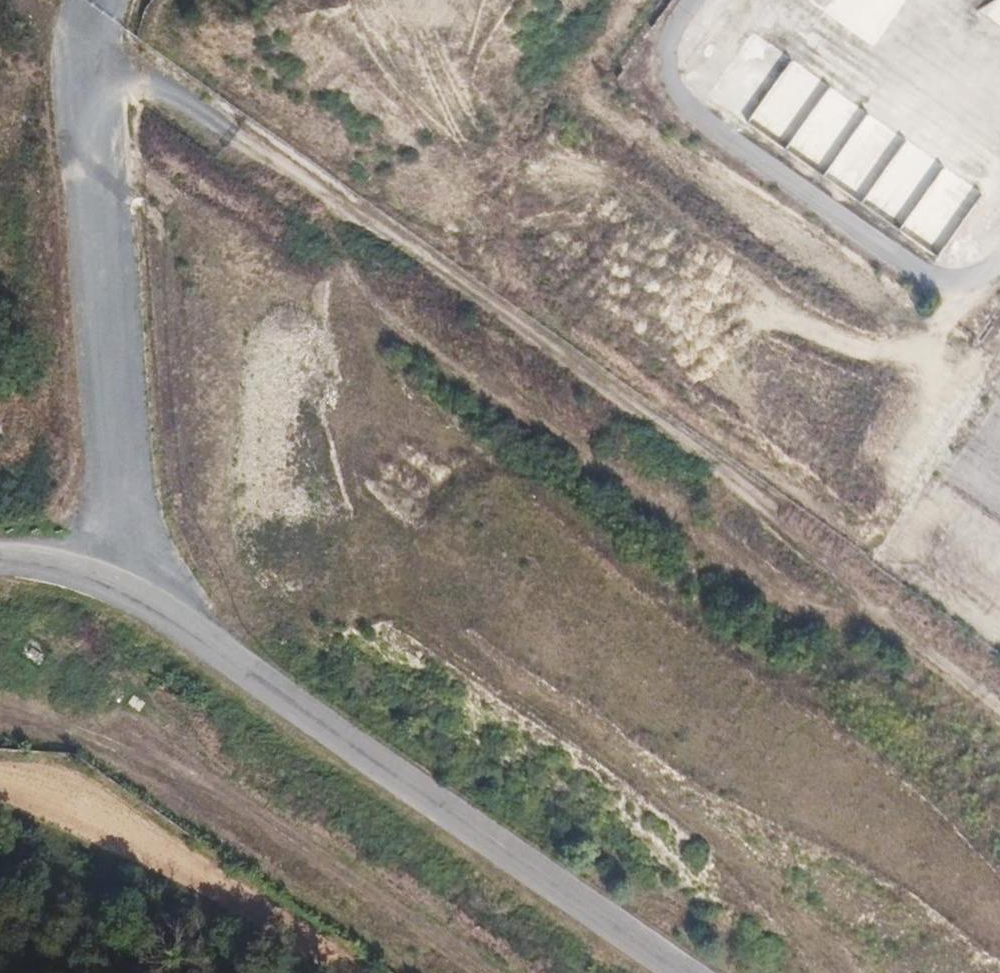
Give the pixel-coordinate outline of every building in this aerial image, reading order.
[(715,50),(741,67),(758,40),(778,52),(800,17),(773,0),(772,0),(750,33),(733,22),(715,50)] [(809,114),(830,88),(816,77),(795,103),(809,114)] [(859,129),(870,111),(851,100),(841,119),(859,129)]
